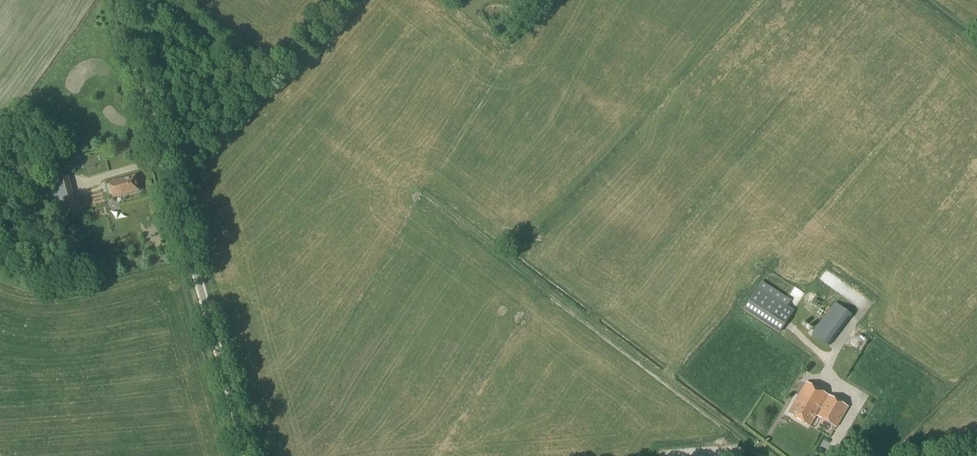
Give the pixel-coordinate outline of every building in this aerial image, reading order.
[(116,151),(109,152),(111,162),(118,160),(116,151)] [(112,191),(114,197),(139,191),(135,177),(112,183),(114,191),(112,191)] [(104,185),(90,187),(94,208),(108,206),(104,185)] [(80,203),(82,213),(93,211),(91,201),(80,203)] [(32,260),(37,268),(47,261),(42,253),(32,260)] [(78,257),(81,268),(97,265),(94,254),(78,257)] [(824,282),(833,286),(838,273),(829,270),(824,282)] [(809,294),(814,287),(797,272),(792,279),(809,294)] [(744,310),(779,333),(793,311),(787,306),(790,300),(762,281),(758,288),(744,310)] [(812,334),(828,346),(852,315),(835,303),(812,334)] [(807,382),(788,414),(810,426),(816,416),(836,428),(848,407),(807,382)]
